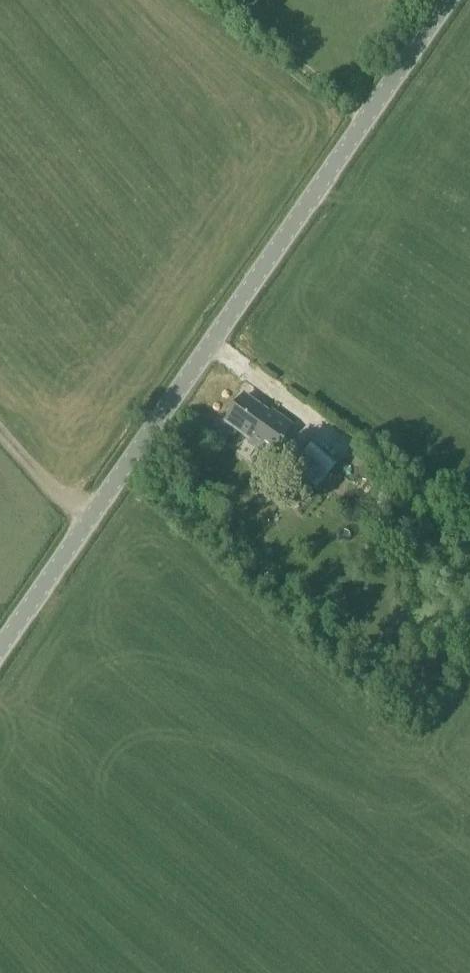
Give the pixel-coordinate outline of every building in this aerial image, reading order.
[(268,458),(291,427),(270,412),(268,414),(244,397),(225,423),(250,440),(247,444),(268,458)] [(320,483),(332,468),(308,448),(296,464),(320,483)]
